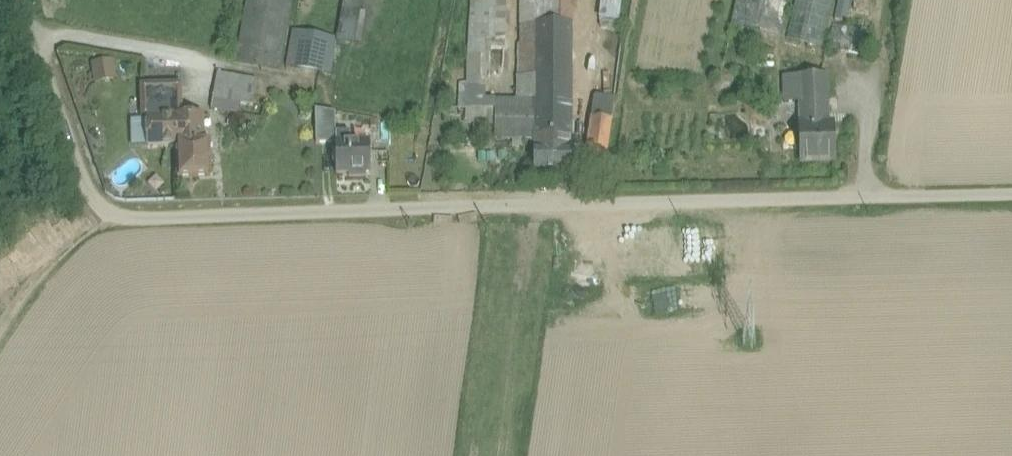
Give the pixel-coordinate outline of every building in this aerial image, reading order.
[(235,62),(280,70),(292,0),(245,0),(235,62)] [(494,100),(486,100),(487,72),(490,72),(492,48),(505,48),(505,40),(488,39),(490,0),(471,0),(467,82),(459,82),(458,107),(462,108),(461,121),(474,122),(474,144),(483,145),(484,124),(495,125),(494,100)] [(507,0),(490,0),(488,39),(505,40),(507,0)] [(571,141),(572,0),(521,0),(520,75),(517,75),(517,100),(494,100),(495,125),(495,140),(534,140),(571,141)] [(620,0),(602,0),(601,18),(619,19),(620,0)] [(730,27),(781,38),(790,0),(736,0),(730,27)] [(786,40),(823,48),(834,0),(795,0),(786,40)] [(850,0),(839,0),(837,19),(848,20),(850,0)] [(329,73),(337,36),(292,26),(284,63),(329,73)] [(868,34),(832,26),(827,49),(863,57),(865,48),(869,49),(871,43),(866,42),(868,34)] [(112,62),(94,65),(97,81),(114,78),(112,62)] [(257,80),(218,73),(213,99),(252,106),(257,80)] [(827,76),(798,77),(799,102),(800,126),(798,126),(800,163),(836,162),(835,125),(829,125),(827,76)] [(798,77),(783,77),(784,103),(799,102),(798,77)] [(181,84),(143,85),(144,105),(148,105),(149,118),(147,118),(148,146),(177,145),(177,144),(203,144),(202,116),(178,117),(178,104),(181,104),(181,84)] [(614,98),(594,96),(591,117),(611,119),(614,98)] [(332,142),(331,108),(314,109),(315,142),(332,142)] [(611,119),(591,117),(584,165),(586,166),(605,167),(611,119)] [(391,123),(379,123),(379,143),(391,143),(391,123)] [(370,143),(351,143),(350,133),(336,133),(337,174),(349,174),(349,177),(366,177),(366,173),(370,173),(370,143)] [(571,141),(534,140),(534,170),(571,171),(571,141)] [(203,144),(177,144),(177,145),(178,178),(211,177),(210,144),(203,144)] [(605,167),(586,166),(585,177),(603,179),(605,167)]
